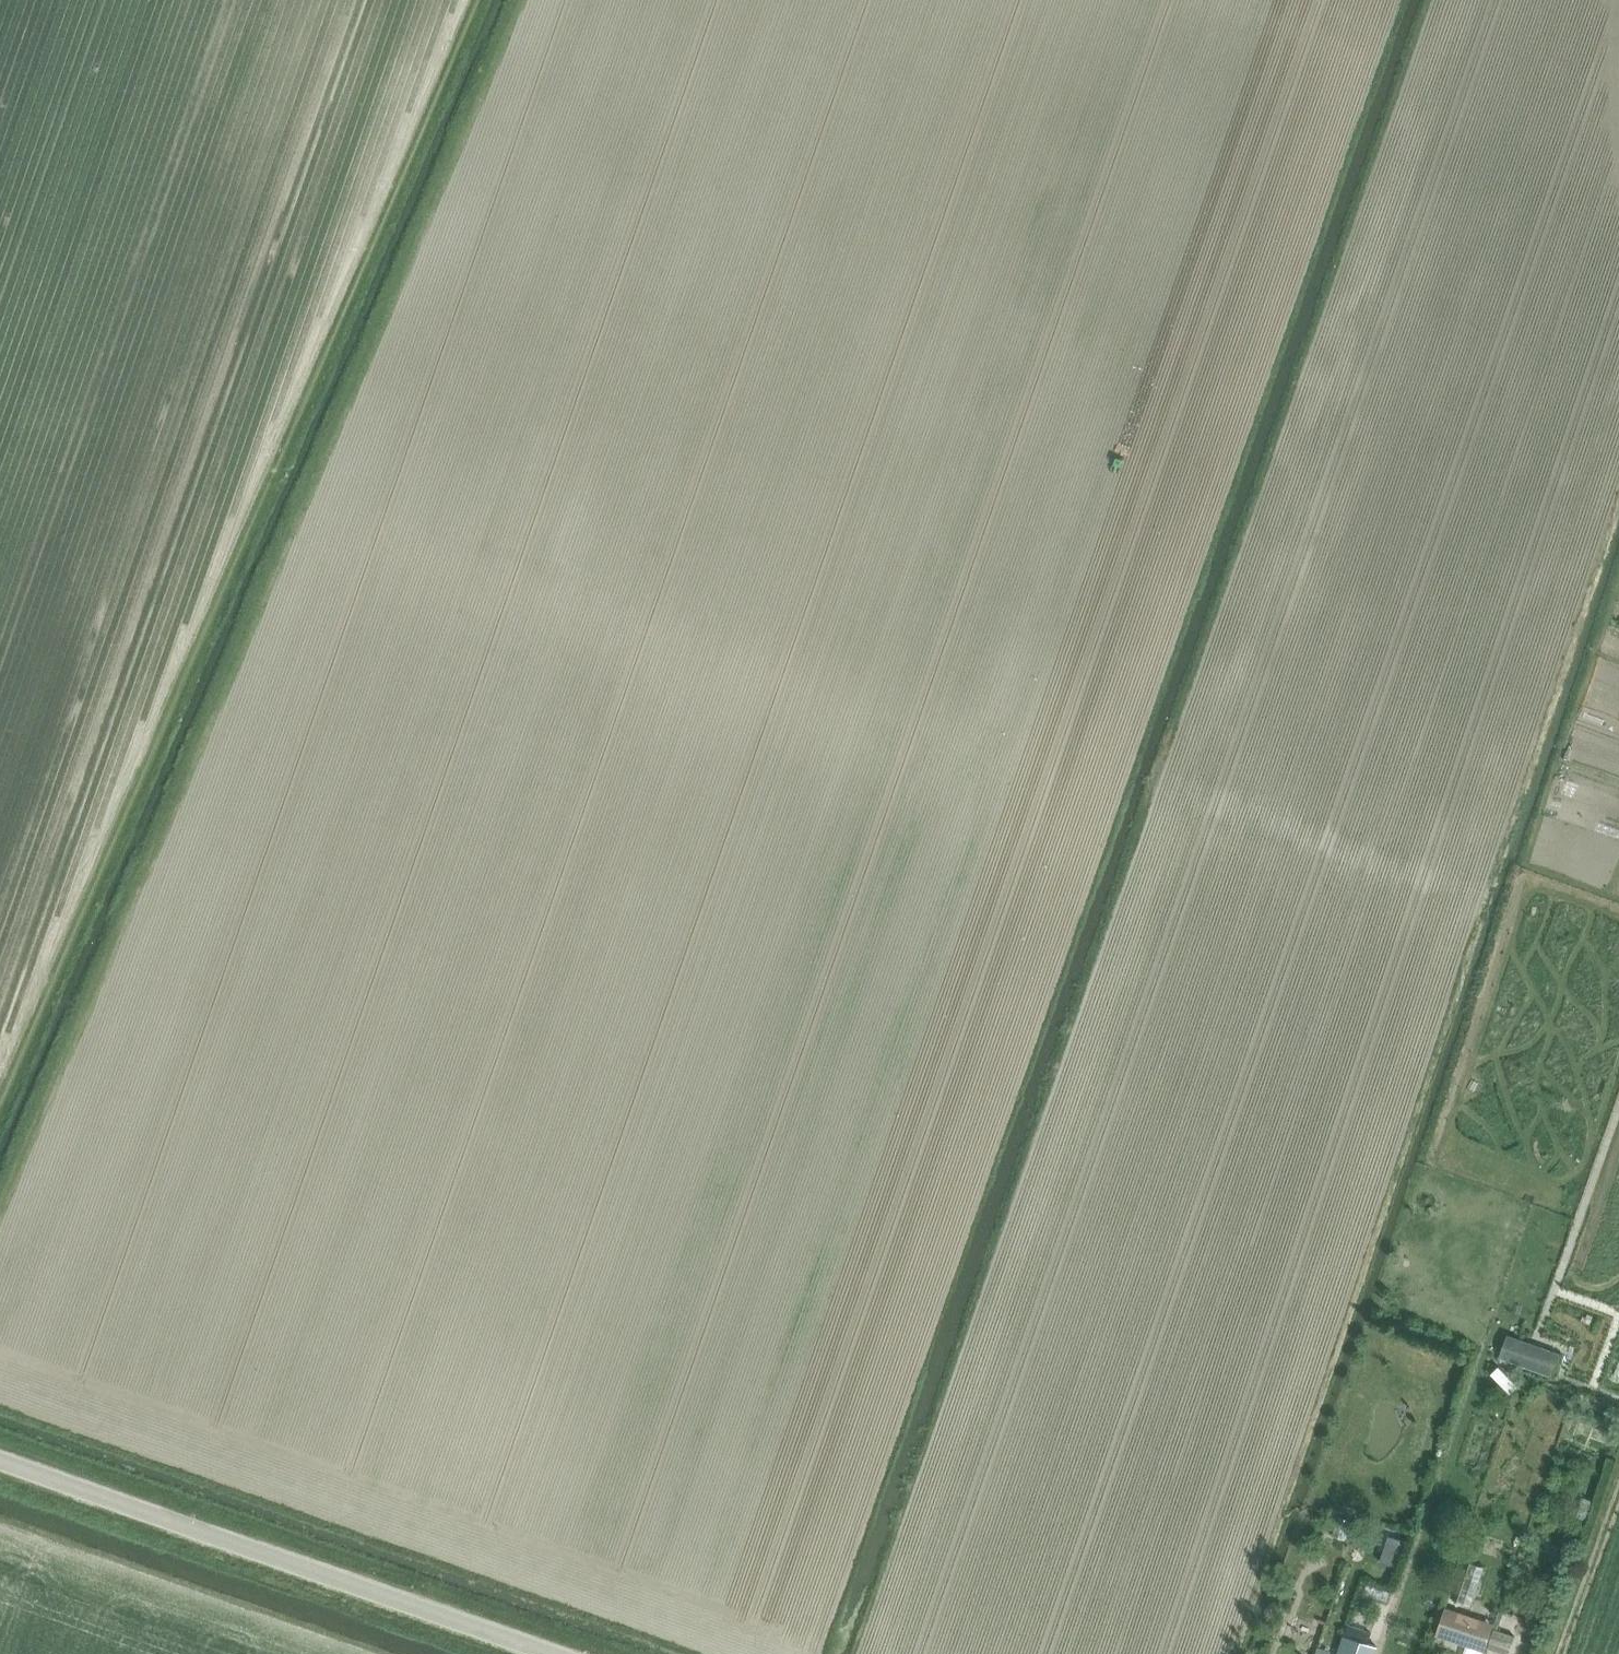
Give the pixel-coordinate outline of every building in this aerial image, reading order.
[(1499,1356),(1551,1376),(1560,1352),(1508,1333),(1499,1356)] [(1370,1586),(1392,1593),(1396,1578),(1375,1571),(1370,1586)] [(1437,1629),(1485,1646),(1492,1627),(1444,1610),(1437,1629)] [(1490,1641),(1510,1648),(1515,1635),(1494,1628),(1490,1641)] [(1378,1646),(1344,1635),(1338,1653),(1375,1653),(1378,1646)]
